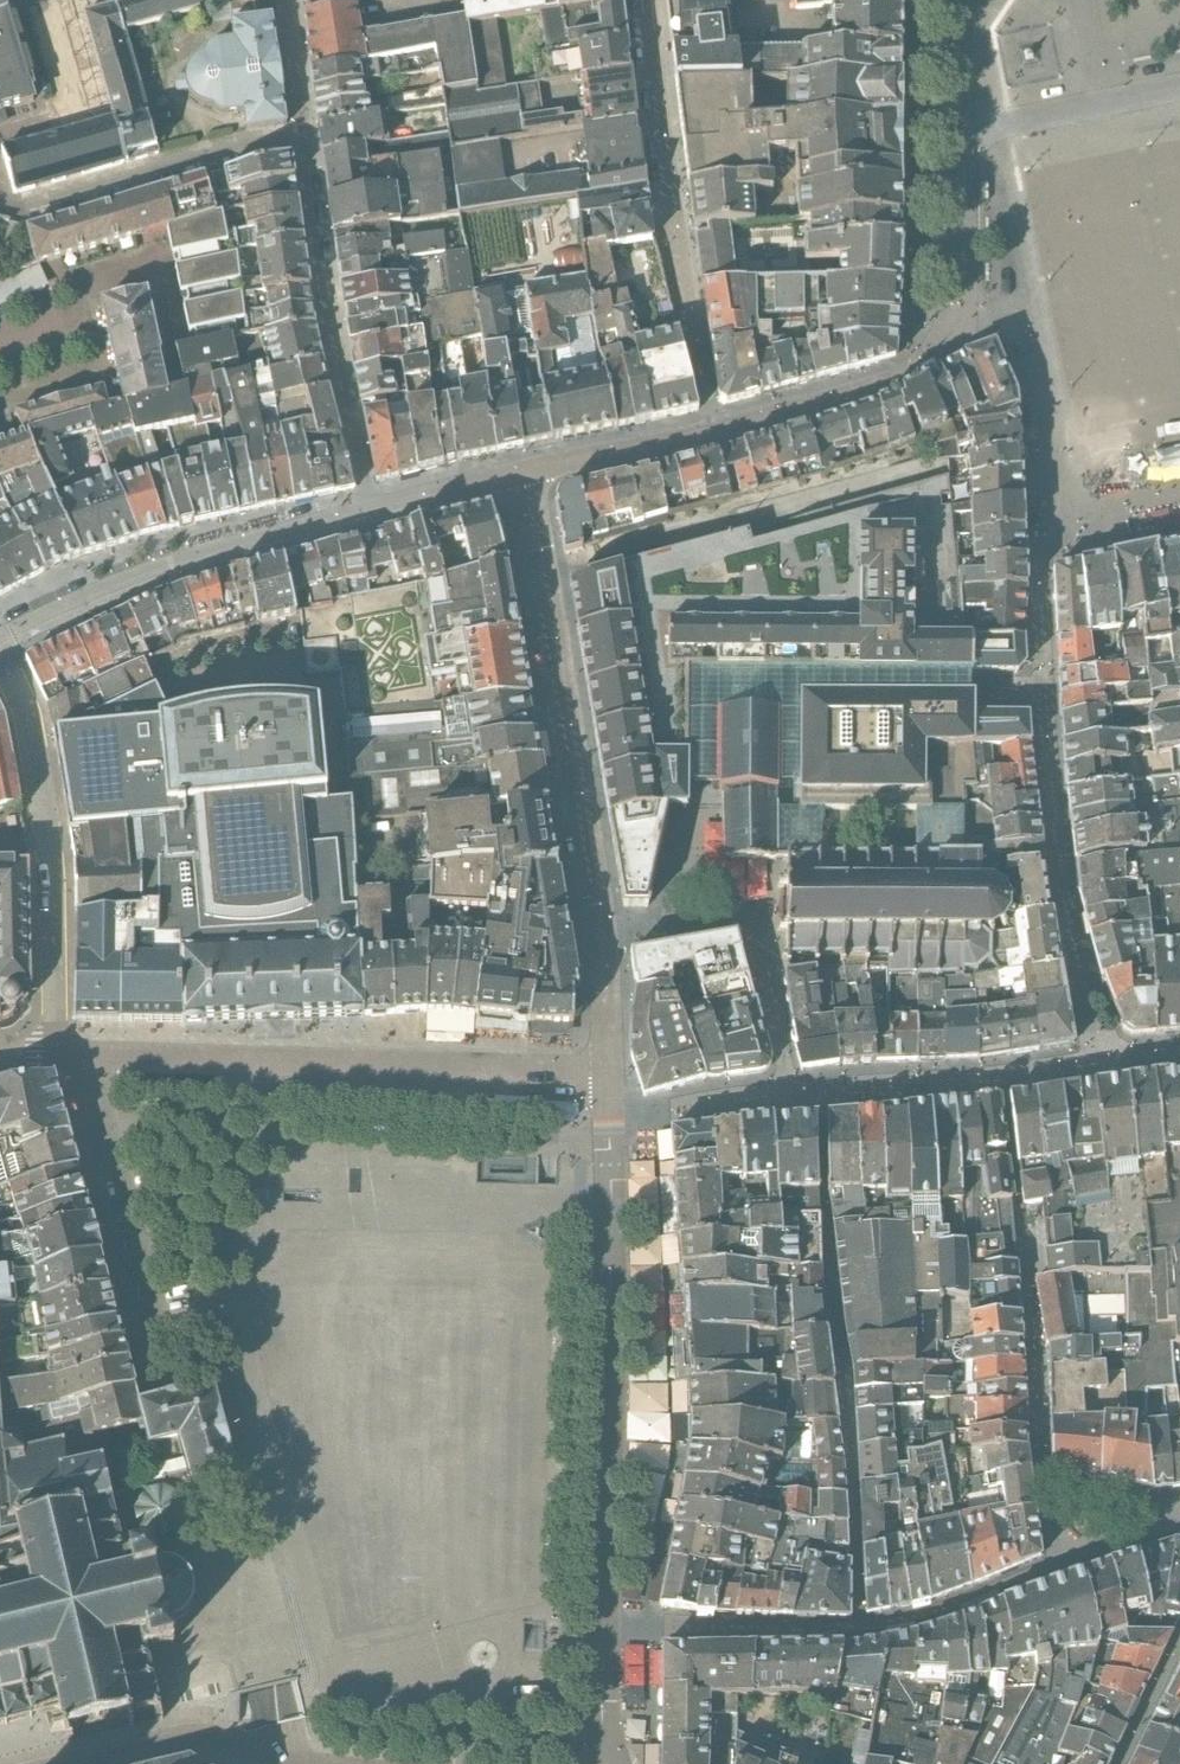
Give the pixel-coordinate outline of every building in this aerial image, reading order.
[(10,125),(6,112),(7,112),(6,110),(20,105),(35,101),(31,89),(33,87),(7,0),(0,0),(0,128),(10,125)] [(127,163),(160,153),(127,32),(213,8),(240,0),(137,0),(118,5),(118,6),(86,15),(114,118),(93,124),(3,149),(15,195),(127,163)] [(213,8),(214,15),(232,12),(234,22),(232,22),(234,41),(216,43),(211,45),(208,48),(206,54),(201,55),(196,59),(191,64),(188,70),(186,76),(176,77),(178,93),(188,91),(195,100),(199,104),(206,107),(214,108),(217,113),(223,115),(244,113),(246,131),(287,125),(282,80),(281,81),(279,62),(278,52),(273,17),(258,19),(255,0),(240,0),(213,8)] [(336,8),(334,0),(302,0),(304,13),(336,8)] [(565,9),(620,0),(463,0),(465,17),(470,47),(477,90),(507,86),(497,21),(541,13),(565,9)] [(627,44),(622,0),(620,0),(565,9),(569,51),(627,44)] [(737,51),(730,0),(667,0),(669,13),(677,82),(677,84),(752,79),(788,79),(800,78),(799,48),(737,51)] [(902,2),(902,0),(797,0),(797,9),(831,7),(902,2)] [(833,47),(902,44),(902,13),(902,2),(831,7),(833,47)] [(311,67),(470,47),(465,17),(363,35),(357,5),(336,8),(304,13),(311,67)] [(581,78),(631,71),(627,44),(569,51),(565,9),(541,13),(546,53),(533,55),(537,84),(539,84),(581,78)] [(800,78),(901,74),(902,44),(833,47),(799,48),(800,78)] [(314,89),(363,81),(395,78),(440,71),(444,95),(477,90),(470,47),(311,67),(314,89)] [(587,127),(637,119),(631,71),(581,78),(587,127)] [(787,118),(902,118),(901,74),(800,78),(788,79),(787,118)] [(769,153),(788,152),(787,118),(753,120),(752,79),(677,84),(690,182),(692,198),(754,192),(774,191),(773,176),(770,176),(769,153)] [(317,105),(366,98),(363,81),(314,89),(317,105)] [(641,167),(588,172),(505,182),(500,141),(582,130),(584,127),(582,116),(564,119),(563,113),(544,115),(539,84),(537,84),(507,89),(507,86),(477,90),(444,95),(449,134),(451,148),(452,154),(460,216),(576,198),(645,188),(641,167)] [(319,123),(373,115),(370,98),(366,98),(317,105),(319,123)] [(366,146),(392,143),(388,113),(373,115),(319,123),(323,152),(366,146)] [(834,186),(902,182),(902,118),(787,118),(788,152),(832,150),(834,186)] [(588,172),(641,167),(642,167),(637,119),(587,127),(584,127),(582,130),(584,144),(579,145),(576,149),(577,159),(581,162),(587,161),(588,172)] [(440,154),(368,164),(367,160),(451,148),(449,134),(434,136),(392,143),(366,146),(323,152),(330,197),(334,233),(387,225),(403,223),(399,202),(407,200),(408,208),(418,207),(421,222),(460,216),(452,154),(440,156),(440,154)] [(241,190),(295,178),(292,155),(224,172),(229,193),(241,190)] [(169,232),(218,217),(212,197),(219,195),(213,175),(206,176),(163,189),(169,232)] [(244,208),(298,201),(295,178),(241,190),(244,208)] [(810,221),(902,215),(902,182),(834,186),(796,188),(799,222),(810,221)] [(578,215),(649,206),(645,188),(576,198),(578,215)] [(163,189),(129,200),(78,215),(28,230),(37,268),(64,261),(90,254),(135,241),(169,232),(163,189)] [(692,198),(695,228),(730,225),(756,223),(754,192),(692,198)] [(247,230),(301,223),(298,201),(244,208),(247,230)] [(581,237),(582,245),(605,241),(607,249),(609,248),(617,247),(654,241),(653,240),(653,239),(652,238),(650,237),(648,237),(646,223),(647,223),(648,221),(649,220),(649,219),(649,217),(651,217),(649,206),(578,215),(581,237)] [(184,267),(225,259),(222,248),(234,245),(227,215),(218,217),(169,232),(174,258),(182,256),(184,267)] [(811,239),(903,237),(902,215),(810,221),(811,239)] [(257,250),(304,239),(301,223),(247,230),(248,233),(238,234),(240,252),(257,250)] [(336,245),(390,238),(387,225),(334,233),(336,245)] [(730,225),(695,228),(696,236),(703,284),(737,282),(730,225)] [(408,260),(446,254),(444,234),(403,239),(405,249),(392,251),(390,238),(336,245),(340,271),(408,260)] [(839,282),(901,282),(901,269),(901,264),(903,237),(811,239),(804,239),(804,263),(839,261),(839,282)] [(246,294),(310,288),(304,239),(257,250),(261,279),(244,281),(245,283),(246,294)] [(619,295),(609,248),(607,249),(605,241),(582,245),(590,301),(609,298),(620,350),(636,346),(636,344),(641,343),(627,292),(619,295)] [(348,326),(421,310),(426,349),(440,347),(461,344),(481,340),(474,294),(469,250),(446,254),(408,260),(410,273),(342,286),(345,309),(348,326)] [(245,283),(244,281),(241,256),(225,259),(184,267),(177,269),(182,296),(188,295),(190,306),(232,297),(230,286),(245,283)] [(340,271),(342,286),(410,273),(408,260),(340,271)] [(594,318),(590,301),(586,281),(525,288),(474,294),(481,340),(484,356),(508,352),(509,359),(527,355),(530,373),(540,371),(553,441),(615,429),(604,372),(594,318)] [(737,282),(703,284),(709,324),(758,320),(771,319),(770,282),(757,282),(737,282)] [(817,316),(899,315),(901,284),(901,282),(839,282),(770,282),(771,319),(790,319),(817,316)] [(248,316),(313,306),(310,288),(246,294),(248,316)] [(127,404),(169,394),(168,391),(147,291),(101,302),(119,383),(124,405),(127,404)] [(249,321),(248,316),(246,294),(232,297),(190,306),(184,307),(189,333),(196,331),(199,345),(237,337),(241,337),(238,323),(249,321)] [(636,425),(620,350),(609,298),(590,301),(594,318),(604,372),(615,429),(636,425)] [(268,334),(316,323),(313,306),(248,316),(249,321),(250,338),(268,334)] [(348,326),(351,343),(399,333),(403,362),(428,357),(426,349),(421,310),(348,326)] [(841,342),(897,340),(899,315),(817,316),(818,343),(840,338),(841,342)] [(709,324),(712,341),(733,341),(761,338),(758,320),(709,324)] [(300,364),(323,358),(316,323),(268,334),(277,369),(300,364)] [(383,365),(403,362),(399,333),(351,343),(356,369),(383,365)] [(699,411),(690,374),(679,334),(641,343),(636,344),(636,346),(644,384),(652,421),(675,416),(699,411)] [(233,406),(227,379),(245,375),(237,337),(199,345),(179,349),(186,387),(194,424),(215,519),(238,514),(226,448),(221,424),(218,409),(233,406)] [(815,381),(848,372),(841,342),(840,338),(818,343),(815,343),(817,353),(810,356),(815,381)] [(841,342),(848,372),(890,360),(896,353),(897,340),(841,342)] [(728,404),(764,394),(754,360),(752,342),(733,346),(733,341),(712,341),(720,398),(728,404)] [(471,458),(499,453),(487,380),(468,384),(461,344),(440,347),(457,462),(471,458)] [(782,389),(798,385),(790,349),(782,351),(781,344),(771,344),(773,356),(782,389)] [(652,421),(644,384),(636,346),(620,350),(636,425),(652,421)] [(990,415),(1018,409),(1016,395),(1007,373),(1006,373),(1005,372),(1002,364),(995,346),(970,356),(970,355),(967,356),(990,415)] [(445,464),(457,462),(440,347),(426,349),(428,357),(430,376),(432,401),(433,401),(442,466),(446,465),(445,464)] [(798,385),(815,381),(810,356),(808,349),(790,349),(798,385)] [(523,447),(524,447),(509,359),(508,352),(484,356),(487,376),(487,380),(499,453),(524,447),(523,447)] [(524,447),(553,441),(540,371),(530,373),(527,355),(509,359),(524,447)] [(764,394),(782,389),(773,356),(754,360),(764,394)] [(962,421),(990,415),(967,356),(965,357),(965,358),(958,361),(957,362),(957,363),(957,364),(957,365),(959,368),(955,371),(953,368),(952,367),(950,366),(949,367),(941,371),(940,372),(962,421)] [(420,472),(442,466),(433,401),(432,401),(417,403),(416,390),(417,390),(415,378),(430,376),(428,357),(403,362),(405,380),(406,380),(409,404),(420,472)] [(306,392),(329,387),(323,358),(300,364),(306,392)] [(314,498),(305,446),(297,410),(309,408),(306,392),(300,364),(277,369),(278,377),(272,379),(276,401),(279,402),(283,427),(294,502),(314,498)] [(383,365),(356,369),(362,402),(397,396),(393,377),(385,379),(383,365)] [(252,374),(259,414),(277,411),(276,401),(272,379),(278,377),(277,369),(252,374)] [(946,427),(962,421),(940,372),(925,380),(946,427)] [(257,510),(276,506),(263,432),(259,414),(252,374),(245,375),(227,379),(233,406),(236,413),(257,510)] [(908,424),(915,439),(930,433),(946,427),(925,380),(917,385),(902,392),(902,393),(895,396),(908,424)] [(91,414),(124,405),(119,383),(66,398),(72,419),(91,414)] [(186,387),(168,391),(169,394),(127,404),(137,436),(151,433),(168,429),(194,424),(186,387)] [(305,446),(323,442),(342,437),(329,387),(306,392),(309,408),(297,410),(305,446)] [(895,430),(902,445),(915,439),(908,424),(895,396),(883,402),(895,430)] [(28,431),(72,419),(66,398),(15,412),(23,433),(28,431)] [(844,414),(857,460),(890,450),(902,445),(895,430),(883,402),(881,402),(844,414)] [(140,538),(167,531),(148,473),(137,436),(127,404),(124,405),(91,414),(98,433),(109,467),(115,478),(140,538)] [(399,478),(420,472),(409,404),(407,404),(408,408),(393,410),(396,425),(390,425),(399,478)] [(256,510),(257,510),(236,413),(233,406),(218,409),(221,424),(226,448),(238,514),(256,509),(256,510)] [(399,478),(390,425),(387,408),(364,412),(378,482),(399,478)] [(933,445),(1020,429),(1018,409),(990,415),(962,421),(946,427),(930,433),(930,437),(933,445)] [(52,485),(73,478),(58,444),(98,433),(91,414),(72,419),(28,431),(46,472),(52,485)] [(810,425),(823,470),(857,460),(844,414),(810,425)] [(215,519),(194,424),(168,429),(178,466),(195,524),(215,519)] [(788,432),(801,477),(823,470),(810,425),(788,432)] [(276,506),(294,502),(283,427),(263,432),(276,506)] [(948,462),(1022,448),(1020,448),(1019,432),(1020,432),(1020,429),(933,445),(935,450),(938,461),(948,460),(948,462)] [(46,472),(28,431),(23,433),(6,439),(0,441),(0,478),(15,472),(18,484),(46,472)] [(770,437),(784,482),(801,477),(788,432),(770,437)] [(323,442),(333,493),(355,489),(342,437),(323,442)] [(745,445),(758,489),(784,482),(770,437),(745,445)] [(314,498),(333,493),(323,442),(305,446),(314,498)] [(718,452),(732,497),(758,489),(745,445),(718,452)] [(950,482),(1022,469),(1022,448),(948,462),(950,482)] [(697,458),(710,503),(732,497),(718,452),(697,458)] [(675,464),(687,509),(710,503),(697,458),(675,464)] [(948,460),(938,461),(569,574),(578,625),(578,627),(624,907),(649,907),(660,858),(669,817),(670,810),(670,787),(670,759),(671,656),(873,657),(873,673),(1018,674),(1025,666),(1024,640),(1024,639),(1024,636),(963,637),(962,612),(960,592),(959,565),(959,560),(955,549),(954,540),(954,537),(952,509),(950,482),(948,462),(948,460)] [(674,503),(676,512),(687,509),(675,464),(657,468),(661,492),(668,504),(674,503)] [(195,524),(178,466),(162,470),(179,528),(195,524)] [(657,468),(630,474),(642,521),(676,512),(674,503),(668,504),(661,492),(657,468)] [(952,509),(1023,503),(1022,469),(950,482),(952,509)] [(179,528),(162,470),(148,473),(167,531),(179,528)] [(82,556),(58,498),(51,483),(46,472),(18,484),(15,472),(0,478),(0,486),(6,499),(14,518),(43,573),(46,571),(82,556)] [(623,527),(642,521),(630,474),(605,480),(615,530),(618,529),(623,527)] [(115,478),(86,488),(58,498),(82,556),(111,547),(140,538),(115,478)] [(581,486),(593,536),(615,530),(605,480),(581,486)] [(566,554),(595,545),(593,536),(581,486),(564,489),(556,499),(557,500),(566,554)] [(43,573),(14,518),(6,499),(0,502),(0,597),(20,586),(43,573)] [(954,537),(1024,531),(1023,503),(952,509),(954,537)] [(476,571),(508,562),(492,506),(461,513),(431,521),(445,580),(454,577),(476,571)] [(426,586),(445,580),(431,521),(411,525),(426,586)] [(400,591),(426,586),(411,525),(387,531),(400,591)] [(371,596),(400,591),(387,531),(360,538),(371,596)] [(959,565),(1026,561),(1024,531),(954,537),(954,540),(955,549),(959,560),(959,565)] [(349,599),(371,596),(360,538),(337,545),(349,599)] [(1177,544),(1155,549),(1168,631),(1179,628),(1179,560),(1177,544)] [(338,600),(349,599),(337,545),(315,551),(330,607),(339,605),(338,600)] [(1168,631),(1155,549),(1133,553),(1150,687),(1151,697),(1179,693),(1179,628),(1168,631)] [(303,612),(330,607),(315,551),(285,560),(298,615),(304,614),(303,612)] [(1125,690),(1150,687),(1133,553),(1112,557),(1123,667),(1125,690)] [(1093,671),(1123,667),(1112,557),(1081,564),(1084,588),(1086,610),(1089,634),(1093,671)] [(298,615),(285,560),(247,569),(260,623),(298,615)] [(960,592),(1027,588),(1026,570),(1026,561),(959,565),(960,592)] [(530,697),(525,666),(508,562),(476,571),(454,577),(445,580),(426,586),(400,591),(371,596),(349,599),(338,600),(339,605),(330,607),(303,612),(304,614),(309,675),(343,671),(346,713),(465,703),(468,702),(530,697)] [(1089,634),(1086,610),(1084,588),(1081,564),(1054,570),(1055,581),(1054,582),(1055,592),(1056,615),(1058,639),(1089,634)] [(244,628),(261,625),(260,623),(247,569),(231,572),(244,628)] [(229,633),(244,628),(231,572),(217,576),(229,633)] [(200,581),(215,637),(229,633),(217,576),(200,581)] [(200,641),(215,637),(200,581),(183,587),(200,641)] [(190,643),(200,641),(183,587),(168,593),(186,645),(190,643)] [(963,637),(1024,636),(1025,636),(1025,631),(1027,588),(960,592),(962,612),(963,637)] [(173,651),(186,645),(168,593),(151,600),(166,635),(169,634),(175,648),(173,649),(173,651)] [(146,645),(166,635),(151,600),(127,611),(149,662),(173,651),(173,649),(151,660),(146,645)] [(131,670),(146,664),(149,662),(127,611),(111,619),(127,653),(131,670)] [(116,677),(131,670),(127,653),(111,619),(93,628),(116,677)] [(98,684),(116,677),(93,628),(76,636),(94,674),(98,684)] [(1152,707),(1151,697),(1150,687),(1125,690),(1123,667),(1093,671),(1089,634),(1058,639),(1060,676),(1061,697),(1107,689),(1109,698),(1126,695),(1128,710),(1152,707)] [(76,682),(94,674),(76,636),(44,652),(59,680),(72,674),(76,682)] [(67,698),(59,680),(44,652),(27,660),(49,705),(67,698)] [(49,705),(56,746),(62,745),(60,737),(159,691),(146,664),(131,670),(116,677),(98,684),(67,698),(49,705)] [(1062,717),(1128,710),(1126,695),(1109,698),(1107,689),(1061,697),(1062,717)] [(62,745),(56,746),(68,820),(74,820),(75,822),(90,821),(90,817),(88,802),(121,799),(188,791),(186,773),(324,759),(321,715),(323,715),(322,705),(315,706),(314,697),(284,700),(284,703),(254,703),(240,704),(223,706),(198,711),(177,716),(171,718),(168,712),(159,691),(60,737),(62,745)] [(1151,697),(1152,707),(1155,732),(1157,754),(1126,760),(1129,784),(1132,784),(1174,779),(1172,753),(1179,750),(1179,693),(1151,697)] [(473,741),(536,734),(530,697),(468,702),(465,703),(346,713),(347,738),(348,738),(348,753),(350,752),(473,741)] [(1064,743),(1155,732),(1152,707),(1128,710),(1062,717),(1064,743)] [(962,788),(977,787),(973,747),(1030,743),(1029,717),(973,716),(973,715),(826,715),(825,810),(962,811),(962,803),(962,788)] [(22,807),(5,718),(0,721),(0,812),(22,807)] [(778,792),(778,789),(779,734),(778,734),(778,733),(720,732),(720,734),(719,734),(719,791),(778,792)] [(1065,767),(1126,760),(1157,754),(1155,732),(1064,743),(1065,767)] [(476,767),(540,763),(536,734),(473,741),(350,752),(352,777),(365,776),(433,770),(476,767)] [(1015,797),(1037,796),(1034,769),(1031,744),(1030,744),(1030,743),(973,747),(977,787),(978,786),(995,787),(996,793),(1015,791),(1015,797)] [(1172,753),(1174,779),(1179,778),(1179,750),(1172,753)] [(160,908),(160,921),(159,939),(182,940),(183,950),(329,943),(359,941),(358,894),(356,871),(357,871),(358,871),(354,822),(351,801),(327,803),(327,794),(328,794),(324,759),(186,773),(188,791),(121,799),(123,814),(90,817),(90,821),(75,822),(74,820),(68,820),(70,831),(139,825),(142,861),(143,872),(142,908),(160,908)] [(1068,791),(1129,784),(1126,760),(1065,767),(1068,791)] [(421,815),(547,805),(540,763),(476,767),(433,770),(365,776),(369,820),(418,816),(421,815)] [(1179,854),(1179,778),(1174,779),(1132,784),(1129,784),(1068,791),(1071,815),(1134,806),(1143,804),(1155,802),(1156,805),(1161,849),(1161,855),(1179,854)] [(997,822),(1040,820),(1037,796),(1015,797),(1015,791),(996,793),(995,787),(978,786),(977,787),(962,788),(962,803),(980,803),(996,811),(997,822)] [(121,799),(88,802),(90,817),(123,814),(121,799)] [(777,860),(777,856),(777,810),(777,806),(772,806),(772,809),(727,809),(727,799),(722,799),(723,817),(725,861),(777,860)] [(1073,834),(1076,862),(1148,851),(1161,849),(1156,805),(1155,802),(1143,804),(1145,821),(1073,834)] [(987,846),(1042,841),(1040,820),(997,822),(996,811),(980,803),(962,803),(962,811),(962,839),(986,840),(987,846)] [(1073,834),(1145,821),(1143,804),(1134,806),(1071,815),(1073,834)] [(493,873),(530,870),(557,867),(547,805),(421,815),(422,840),(417,840),(420,863),(430,862),(430,869),(435,869),(435,867),(462,864),(462,862),(494,863),(493,873)] [(73,849),(75,864),(142,861),(139,825),(70,831),(73,848),(72,848),(72,849),(73,849)] [(997,864),(1043,864),(1042,841),(987,846),(986,840),(962,839),(962,854),(979,854),(979,858),(997,858),(997,864)] [(1179,1033),(1179,879),(1179,854),(1161,855),(1135,857),(1136,870),(1135,870),(1137,885),(1138,895),(1145,893),(1147,907),(1154,971),(1157,1035),(1179,1033)] [(787,932),(786,954),(783,954),(783,959),(786,959),(786,965),(788,965),(788,969),(791,969),(815,968),(818,968),(829,968),(841,968),(843,968),(845,968),(865,967),(866,967),(869,967),(888,967),(889,977),(916,977),(920,977),(939,977),(943,976),(944,976),(969,976),(969,968),(978,968),(988,954),(988,940),(977,928),(987,928),(987,937),(991,937),(991,935),(991,928),(992,928),(998,926),(1004,934),(1007,931),(1002,924),(1007,920),(1015,925),(1017,921),(1009,916),(1011,912),(1021,913),(1022,909),(1012,907),(1012,903),(1022,903),(1022,899),(1012,899),(1010,894),(1019,890),(1018,887),(1008,891),(1006,888),(1014,882),(1012,880),(1004,886),(1001,884),(1006,875),(1003,874),(998,883),(992,881),(992,870),(988,870),(988,881),(971,881),(971,871),(967,871),(962,871),(962,856),(922,856),(918,856),(896,856),(893,856),(873,856),(870,856),(851,856),(847,856),(826,856),(823,856),(791,856),(787,856),(784,856),(777,856),(777,860),(784,860),(787,860),(787,882),(779,882),(779,887),(787,887),(787,907),(787,909),(787,926),(778,926),(778,932),(787,932)] [(1124,888),(1137,885),(1135,870),(1125,872),(1123,858),(1076,865),(1080,892),(1122,887),(1124,888)] [(77,915),(80,915),(142,911),(142,908),(143,872),(142,861),(75,864),(76,877),(77,915)] [(491,902),(493,873),(494,863),(462,862),(462,864),(435,867),(435,869),(430,869),(430,902),(430,906),(490,909),(491,902)] [(1,1021),(13,1017),(29,1001),(33,988),(31,864),(0,864),(0,1022),(1,1021)] [(1021,913),(1051,912),(1043,864),(997,864),(997,875),(992,881),(998,883),(1003,874),(1006,875),(1001,884),(1004,886),(1012,880),(1014,882),(1006,888),(1008,891),(1018,887),(1019,890),(1010,894),(1012,899),(1022,899),(1022,903),(1012,903),(1012,907),(1022,909),(1021,913)] [(522,924),(565,917),(557,867),(530,870),(522,924)] [(527,1021),(536,958),(540,927),(522,924),(530,870),(493,873),(491,902),(495,902),(495,900),(502,900),(502,904),(507,905),(507,901),(516,902),(511,937),(487,933),(486,938),(484,938),(476,1016),(511,1019),(513,1022),(522,1023),(524,1021),(527,1021)] [(1124,909),(1147,907),(1145,893),(1138,895),(1137,885),(1124,888),(1122,887),(1080,892),(1085,913),(1124,909)] [(364,1016),(396,1014),(393,950),(383,950),(381,919),(391,918),(390,893),(358,894),(359,941),(364,1016)] [(396,1014),(426,1012),(427,979),(429,934),(430,906),(430,902),(406,902),(411,949),(393,950),(396,1014)] [(1130,974),(1154,971),(1147,907),(1124,909),(1128,929),(1091,935),(1093,943),(1094,943),(1102,974),(1104,977),(1130,974)] [(75,1021),(121,1021),(120,939),(159,939),(160,921),(160,908),(142,908),(142,911),(80,915),(80,923),(79,959),(77,959),(75,1021)] [(1089,928),(1091,935),(1128,929),(1124,909),(1085,913),(1089,928)] [(1024,971),(1060,967),(1059,963),(1058,963),(1056,948),(1057,948),(1051,912),(1021,913),(1011,912),(1009,916),(1017,921),(1015,925),(1007,920),(1002,924),(1007,931),(1004,934),(998,926),(992,928),(993,935),(991,935),(991,937),(991,940),(988,940),(988,954),(995,974),(999,974),(1024,971)] [(574,1021),(582,1013),(565,917),(522,924),(540,927),(536,958),(527,1021),(546,1024),(573,1022),(574,1022),(574,1021)] [(452,1012),(454,1012),(461,936),(429,934),(427,979),(426,1012),(452,1012)] [(484,938),(461,936),(454,1012),(476,1016),(484,938)] [(718,1045),(728,1077),(729,1077),(729,1076),(761,1072),(761,1070),(767,1061),(769,1061),(765,1048),(766,1048),(765,1043),(764,1043),(764,1041),(760,1028),(761,1028),(740,949),(737,936),(634,955),(637,985),(637,991),(637,993),(675,991),(674,972),(693,966),(705,1001),(718,1045)] [(121,1021),(185,1022),(183,950),(182,940),(159,939),(120,939),(121,1021)] [(364,1017),(364,1016),(359,941),(329,943),(183,950),(185,1022),(266,1019),(283,1019),(364,1017)] [(645,1098),(707,1079),(695,1049),(681,1008),(705,1001),(693,966),(674,972),(675,991),(637,993),(634,1013),(631,1034),(632,1054),(632,1057),(643,1093),(645,1098)] [(877,1063),(866,967),(865,967),(845,968),(843,968),(848,1006),(834,1008),(834,1010),(832,1010),(833,1018),(837,1047),(840,1066),(858,1065),(877,1063)] [(889,977),(888,967),(869,967),(866,967),(877,1063),(891,1063),(918,1062),(916,977),(889,977)] [(1024,971),(1032,1051),(1061,1046),(1060,1042),(1066,1033),(1071,1032),(1060,967),(1024,971)] [(785,969),(792,1015),(793,1024),(833,1018),(832,1010),(834,1010),(834,1008),(829,968),(818,968),(815,968),(791,969),(788,969),(785,969)] [(999,974),(995,974),(969,976),(976,1029),(979,1059),(1009,1054),(1032,1051),(1024,971),(999,974)] [(1134,1037),(1157,1035),(1154,971),(1130,974),(1134,998),(1115,1010),(1120,1022),(1124,1032),(1134,1037)] [(1130,974),(1104,977),(1103,977),(1103,979),(1115,1010),(1134,998),(1130,974)] [(945,1061),(944,1029),(943,976),(939,977),(920,977),(916,977),(918,1062),(945,1061)] [(976,1059),(979,1059),(976,1029),(969,976),(944,976),(943,976),(944,1029),(945,1061),(948,1060),(948,1059),(976,1058),(976,1059)] [(728,1077),(718,1045),(705,1001),(681,1008),(695,1049),(707,1079),(728,1077)] [(840,1066),(837,1047),(833,1018),(793,1024),(797,1053),(798,1053),(799,1055),(802,1067),(801,1067),(802,1072),(805,1071),(804,1070),(836,1065),(836,1066),(840,1066)] [(1163,1153),(1179,1152),(1179,1072),(1155,1075),(1163,1153)] [(1144,1211),(1168,1208),(1163,1153),(1155,1075),(1130,1078),(1144,1211)] [(70,1134),(54,1077),(0,1083),(0,1127),(23,1126),(26,1140),(70,1134)] [(1144,1211),(1130,1078),(1127,1079),(1098,1083),(1096,1083),(1105,1161),(1114,1246),(1118,1275),(1125,1274),(1150,1273),(1144,1211)] [(1087,1163),(1105,1161),(1096,1083),(1095,1083),(1095,1084),(1080,1086),(1087,1163)] [(1106,1248),(1114,1246),(1105,1161),(1087,1163),(1080,1086),(1065,1088),(1064,1087),(1062,1088),(1039,1093),(1039,1092),(1037,1092),(1048,1174),(1045,1174),(1051,1202),(1042,1203),(1042,1211),(1062,1206),(1063,1214),(1096,1208),(1097,1217),(1102,1217),(1106,1248)] [(1024,1206),(1042,1203),(1051,1202),(1045,1174),(1048,1174),(1037,1092),(1010,1096),(1024,1206)] [(988,1202),(1012,1200),(1012,1196),(1011,1197),(1010,1191),(1011,1191),(1011,1187),(1010,1187),(1009,1182),(1010,1182),(1009,1178),(1008,1173),(1009,1173),(1008,1169),(1007,1164),(1008,1164),(1007,1160),(1006,1160),(1005,1150),(1006,1150),(1005,1147),(1003,1137),(1004,1137),(1004,1133),(1003,1133),(1002,1124),(1002,1120),(1001,1120),(1000,1111),(1001,1111),(1000,1107),(999,1107),(999,1101),(999,1097),(977,1099),(988,1202)] [(1017,1263),(1012,1200),(988,1202),(977,1099),(976,1099),(955,1102),(964,1245),(965,1267),(1017,1263)] [(946,1245),(964,1245),(955,1102),(932,1105),(939,1233),(946,1233),(946,1245)] [(930,1234),(939,1233),(932,1105),(908,1107),(915,1348),(945,1346),(941,1298),(933,1299),(930,1234)] [(916,1367),(915,1348),(908,1107),(883,1110),(887,1216),(864,1216),(864,1223),(834,1224),(846,1325),(849,1342),(855,1342),(861,1368),(916,1367)] [(857,1112),(864,1216),(887,1216),(883,1110),(857,1112)] [(864,1223),(864,1216),(857,1112),(827,1115),(827,1160),(829,1191),(831,1204),(833,1217),(834,1224),(864,1223)] [(819,1216),(819,1210),(818,1163),(817,1116),(795,1118),(774,1120),(780,1215),(819,1216)] [(747,1219),(780,1215),(774,1120),(739,1123),(747,1219)] [(722,1221),(747,1219),(739,1123),(714,1126),(717,1160),(719,1177),(722,1221)] [(78,1167),(70,1134),(26,1140),(23,1126),(0,1127),(0,1182),(78,1167)] [(674,1164),(717,1160),(714,1126),(672,1131),(674,1164)] [(1163,1153),(1168,1208),(1144,1211),(1150,1273),(1125,1274),(1126,1295),(1126,1339),(1139,1337),(1140,1351),(1140,1361),(1116,1363),(1117,1387),(1118,1408),(1120,1416),(1103,1416),(1104,1418),(1081,1419),(1082,1430),(1145,1424),(1147,1424),(1148,1391),(1163,1390),(1175,1389),(1171,1345),(1179,1344),(1179,1152),(1163,1153)] [(675,1180),(719,1177),(717,1160),(674,1164),(675,1179),(675,1180)] [(13,1200),(82,1184),(78,1167),(0,1182),(0,1202),(13,1200)] [(723,1238),(722,1221),(719,1177),(675,1180),(675,1179),(666,1179),(670,1236),(679,1235),(679,1239),(723,1238)] [(18,1216),(87,1200),(82,1184),(13,1200),(0,1202),(0,1219),(18,1216)] [(91,1217),(87,1200),(18,1216),(0,1219),(0,1234),(24,1232),(91,1217)] [(1047,1253),(1106,1248),(1102,1217),(1097,1217),(1096,1208),(1063,1214),(1062,1206),(1042,1211),(1047,1253)] [(763,1268),(821,1268),(819,1216),(780,1215),(747,1219),(749,1238),(761,1238),(763,1268)] [(101,1254),(91,1217),(24,1232),(0,1234),(0,1268),(33,1266),(101,1254)] [(759,1268),(763,1268),(761,1238),(749,1238),(747,1219),(722,1221),(723,1238),(679,1239),(681,1268),(759,1268)] [(1002,1317),(1022,1316),(1019,1284),(1019,1277),(966,1281),(965,1267),(964,1245),(946,1245),(946,1233),(939,1233),(930,1234),(933,1299),(941,1298),(968,1297),(970,1307),(988,1306),(988,1310),(999,1309),(1002,1317)] [(1049,1278),(1118,1275),(1114,1246),(1106,1248),(1047,1253),(1049,1278)] [(110,1287),(101,1254),(33,1266),(0,1268),(0,1304),(40,1298),(110,1287)] [(966,1281),(1019,1277),(1017,1263),(965,1267),(966,1281)] [(683,1295),(760,1295),(759,1268),(681,1268),(683,1295)] [(775,1295),(822,1288),(821,1268),(763,1268),(759,1268),(760,1295),(775,1295)] [(1049,1346),(1081,1343),(1126,1339),(1126,1295),(1125,1274),(1118,1275),(1049,1278),(1036,1280),(1046,1346),(1049,1346)] [(41,1357),(37,1334),(119,1320),(110,1287),(40,1298),(43,1326),(26,1328),(27,1337),(0,1341),(0,1363),(41,1357)] [(766,1331),(826,1330),(822,1294),(822,1288),(775,1295),(760,1295),(761,1332),(766,1331)] [(685,1333),(761,1332),(760,1295),(683,1295),(685,1333)] [(945,1346),(1023,1341),(1022,1316),(1002,1317),(999,1309),(988,1310),(988,1306),(970,1307),(968,1297),(941,1298),(945,1346)] [(37,1334),(41,1357),(124,1339),(119,1320),(37,1334)] [(801,1387),(834,1387),(826,1330),(766,1331),(768,1386),(773,1386),(801,1387)] [(689,1383),(768,1386),(766,1331),(761,1332),(685,1333),(689,1383)] [(1049,1346),(1050,1369),(1092,1366),(1111,1363),(1110,1353),(1140,1351),(1139,1337),(1126,1339),(1081,1343),(1049,1346)] [(46,1376),(129,1359),(124,1339),(41,1357),(46,1376)] [(924,1366),(1025,1361),(1023,1341),(945,1346),(915,1348),(916,1367),(924,1366)] [(1171,1345),(1175,1389),(1163,1390),(1166,1422),(1179,1421),(1179,1344),(1171,1345)] [(1050,1391),(1117,1387),(1116,1363),(1140,1361),(1140,1351),(1110,1353),(1111,1363),(1092,1366),(1050,1369),(1050,1391)] [(140,1403),(129,1359),(46,1376),(13,1381),(12,1373),(0,1375),(0,1380),(3,1413),(35,1408),(39,1424),(80,1414),(85,1435),(98,1432),(98,1434),(143,1423),(140,1403)] [(924,1387),(1026,1381),(1025,1361),(924,1366),(924,1387)] [(925,1398),(924,1387),(924,1366),(916,1367),(861,1368),(854,1369),(856,1411),(925,1406),(925,1398)] [(157,1566),(156,1566),(152,1551),(130,1557),(125,1558),(110,1498),(102,1459),(68,1467),(66,1441),(25,1450),(23,1433),(4,1435),(3,1413),(0,1380),(0,1726),(6,1725),(8,1726),(10,1724),(31,1719),(33,1720),(35,1718),(61,1711),(64,1724),(50,1728),(52,1734),(66,1730),(66,1733),(67,1733),(70,1744),(76,1743),(73,1728),(127,1714),(130,1729),(136,1727),(133,1713),(155,1707),(158,1721),(165,1720),(146,1645),(151,1644),(152,1648),(155,1647),(155,1646),(162,1644),(162,1645),(166,1644),(165,1643),(171,1642),(172,1643),(174,1642),(171,1627),(172,1627),(172,1626),(172,1625),(178,1623),(181,1621),(182,1622),(184,1621),(184,1620),(184,1619),(189,1613),(190,1612),(191,1612),(192,1611),(192,1610),(191,1609),(192,1605),(194,1599),(195,1598),(196,1597),(195,1596),(194,1596),(193,1590),(191,1585),(192,1583),(192,1582),(191,1581),(190,1582),(185,1576),(183,1574),(183,1572),(183,1571),(182,1571),(180,1572),(179,1571),(172,1568),(170,1568),(170,1566),(169,1565),(168,1565),(167,1567),(164,1567),(158,1567),(157,1566)] [(987,1405),(1026,1403),(1026,1381),(924,1387),(925,1398),(987,1398),(987,1405)] [(691,1416),(775,1422),(773,1386),(768,1386),(689,1383),(691,1416)] [(140,1403),(143,1423),(149,1447),(179,1439),(189,1476),(192,1491),(241,1477),(212,1384),(140,1403)] [(801,1424),(838,1419),(834,1387),(801,1387),(773,1386),(775,1422),(801,1424)] [(1082,1446),(1082,1430),(1081,1419),(1104,1418),(1103,1416),(1120,1416),(1118,1408),(1117,1387),(1050,1391),(1051,1421),(1052,1467),(1055,1467),(1056,1467),(1082,1446)] [(955,1433),(1027,1430),(1026,1403),(987,1405),(987,1398),(925,1398),(925,1406),(925,1424),(954,1423),(955,1433)] [(925,1435),(925,1424),(925,1406),(856,1411),(858,1446),(893,1443),(893,1438),(925,1435)] [(815,1446),(841,1443),(838,1419),(801,1424),(775,1422),(691,1416),(690,1446),(773,1459),(783,1460),(784,1439),(814,1439),(815,1446)] [(1179,1489),(1179,1421),(1166,1422),(1172,1491),(1179,1489)] [(1153,1493),(1172,1491),(1166,1422),(1147,1424),(1145,1424),(1153,1493)] [(947,1453),(966,1452),(1027,1448),(1027,1430),(955,1433),(954,1423),(925,1424),(925,1435),(924,1451),(947,1453)] [(1150,1493),(1153,1493),(1145,1424),(1082,1430),(1082,1446),(1103,1445),(1102,1480),(1105,1480),(1131,1487),(1130,1487),(1134,1488),(1134,1487),(1150,1492),(1150,1493)] [(858,1446),(859,1476),(897,1474),(896,1468),(909,1467),(908,1450),(924,1451),(925,1435),(893,1438),(893,1443),(858,1446)] [(774,1491),(846,1496),(844,1462),(841,1443),(815,1446),(817,1462),(783,1460),(773,1459),(774,1491)] [(1099,1479),(1102,1480),(1103,1445),(1082,1446),(1056,1467),(1066,1470),(1069,1471),(1069,1470),(1080,1473),(1080,1474),(1085,1476),(1085,1475),(1099,1479)] [(684,1477),(771,1491),(774,1491),(773,1459),(690,1446),(684,1477)] [(981,1479),(1030,1469),(1027,1448),(966,1452),(968,1481),(981,1479)] [(970,1587),(972,1586),(959,1519),(968,1481),(966,1452),(947,1453),(924,1451),(908,1450),(909,1467),(896,1468),(897,1474),(859,1476),(860,1485),(896,1482),(911,1482),(929,1480),(949,1595),(951,1594),(951,1593),(969,1586),(970,1587)] [(1007,1513),(1035,1509),(1030,1469),(981,1479),(983,1492),(1003,1489),(1007,1513)] [(680,1503),(772,1515),(771,1491),(684,1477),(680,1503)] [(1013,1539),(1007,1513),(1003,1489),(983,1492),(981,1479),(968,1481),(959,1519),(972,1586),(994,1577),(1018,1567),(1013,1539)] [(931,1601),(949,1595),(929,1480),(911,1482),(931,1601)] [(860,1485),(861,1510),(881,1509),(881,1502),(887,1502),(887,1509),(890,1509),(891,1518),(901,1517),(896,1482),(860,1485)] [(912,1606),(931,1601),(911,1482),(896,1482),(901,1517),(912,1606)] [(772,1515),(847,1524),(846,1496),(774,1491),(771,1491),(772,1515)] [(863,1549),(883,1547),(883,1518),(891,1518),(890,1509),(887,1509),(887,1502),(881,1502),(881,1509),(861,1510),(863,1549)] [(803,1572),(809,1542),(848,1548),(848,1524),(847,1524),(772,1515),(680,1503),(675,1527),(776,1544),(772,1569),(787,1570),(803,1572)] [(1035,1509),(1007,1513),(1013,1539),(1018,1567),(1041,1557),(1035,1509)] [(891,1610),(912,1606),(901,1517),(891,1518),(883,1518),(883,1547),(891,1610)] [(771,1573),(772,1569),(776,1544),(675,1527),(670,1559),(725,1566),(771,1573)] [(1179,1618),(1179,1542),(1175,1541),(1155,1547),(1164,1610),(1164,1611),(1179,1618)] [(815,1616),(821,1617),(850,1617),(850,1587),(848,1548),(809,1542),(803,1572),(800,1586),(792,1616),(798,1616),(798,1615),(815,1616)] [(868,1614),(891,1610),(883,1547),(863,1549),(867,1613),(868,1614)] [(1179,1618),(1164,1611),(1164,1610),(1155,1547),(1138,1552),(1151,1610),(1153,1618),(1161,1618),(1179,1618)] [(1124,1616),(1151,1610),(1138,1552),(1135,1553),(1136,1554),(1129,1556),(1129,1555),(1128,1556),(1118,1559),(1117,1559),(1117,1560),(1113,1561),(1113,1560),(1111,1561),(1124,1616)] [(687,1610),(697,1611),(704,1573),(723,1575),(725,1566),(670,1559),(666,1579),(661,1605),(661,1607),(670,1608),(672,1609),(673,1608),(684,1609),(684,1610),(687,1610)] [(1131,1648),(1128,1632),(1124,1616),(1111,1561),(1085,1571),(1099,1635),(1093,1668),(1104,1670),(1108,1653),(1115,1654),(1117,1645),(1131,1648)] [(716,1612),(736,1613),(744,1579),(770,1580),(771,1573),(725,1566),(723,1575),(716,1612)] [(736,1613),(777,1615),(787,1570),(772,1569),(771,1573),(770,1580),(744,1579),(736,1613)] [(777,1615),(792,1616),(800,1586),(803,1572),(787,1570),(777,1615)] [(1093,1668),(1099,1635),(1085,1571),(1081,1572),(1082,1574),(1053,1585),(1052,1582),(1050,1583),(1051,1585),(1029,1593),(1029,1591),(1027,1591),(1040,1655),(1036,1656),(1039,1671),(1034,1689),(1032,1694),(994,1763),(1055,1763),(1057,1760),(1068,1729),(1082,1693),(1086,1684),(1090,1684),(1093,1668)] [(697,1611),(716,1612),(723,1575),(704,1573),(697,1611)] [(1034,1689),(1039,1671),(1036,1656),(1040,1655),(1027,1591),(1026,1592),(1003,1600),(1013,1648),(1006,1650),(1008,1672),(1005,1691),(1002,1711),(985,1708),(981,1727),(977,1737),(968,1758),(981,1763),(994,1763),(1032,1694),(1034,1689)] [(1005,1691),(1008,1672),(1006,1650),(1013,1648),(1003,1600),(979,1611),(990,1669),(985,1708),(1002,1711),(1005,1691)] [(981,1727),(985,1708),(990,1669),(979,1611),(963,1618),(965,1622),(971,1676),(965,1724),(981,1727)] [(964,1727),(965,1724),(971,1676),(965,1622),(963,1618),(946,1624),(949,1683),(945,1724),(964,1727)] [(1162,1655),(1172,1634),(1179,1618),(1161,1618),(1158,1633),(1128,1632),(1131,1648),(1162,1655)] [(915,1682),(949,1683),(946,1624),(919,1632),(915,1682)] [(945,1724),(949,1683),(915,1682),(919,1632),(886,1638),(874,1720),(871,1734),(868,1760),(892,1763),(900,1763),(936,1763),(942,1731),(941,1731),(942,1723),(945,1724)] [(832,1712),(874,1720),(886,1638),(859,1642),(859,1643),(846,1645),(846,1644),(843,1644),(836,1694),(832,1712)] [(754,1696),(782,1695),(810,1695),(836,1694),(843,1644),(817,1645),(817,1644),(811,1644),(811,1645),(810,1645),(786,1645),(782,1645),(780,1645),(780,1646),(755,1646),(755,1645),(753,1645),(754,1696)] [(754,1696),(753,1645),(749,1645),(749,1646),(736,1646),(731,1646),(708,1647),(709,1694),(739,1697),(754,1697),(754,1696)] [(1104,1670),(1150,1680),(1162,1655),(1131,1648),(1117,1645),(1115,1654),(1108,1653),(1104,1670)] [(663,1689),(709,1694),(708,1647),(668,1648),(668,1647),(663,1647),(663,1689)] [(1090,1684),(1140,1701),(1150,1680),(1104,1670),(1093,1668),(1090,1684)] [(1165,1700),(1179,1707),(1179,1671),(1165,1700)] [(1131,1721),(1140,1701),(1090,1684),(1086,1684),(1082,1693),(1107,1701),(1103,1711),(1131,1721)] [(735,1747),(737,1746),(737,1735),(739,1697),(709,1694),(663,1689),(662,1745),(709,1746),(735,1747)] [(1117,1748),(1131,1721),(1103,1711),(1107,1701),(1082,1693),(1068,1729),(1117,1748)] [(1165,1700),(1150,1729),(1179,1741),(1179,1707),(1165,1700)] [(1110,1763),(1117,1748),(1068,1729),(1057,1760),(1067,1763),(1071,1763),(1074,1763),(1081,1750),(1110,1763)] [(1150,1729),(1138,1753),(1159,1763),(1179,1763),(1179,1741),(1150,1729)] [(892,1763),(868,1760),(871,1734),(858,1731),(851,1763),(891,1763),(892,1763)] [(968,1758),(977,1737),(942,1731),(936,1763),(981,1763),(968,1758)] [(780,1753),(737,1735),(737,1746),(735,1747),(736,1763),(780,1763),(780,1753)] [(709,1746),(662,1745),(662,1763),(736,1763),(735,1747),(709,1746)] [(1110,1763),(1081,1750),(1074,1763),(1071,1763),(1110,1763)] [(797,1760),(796,1758),(780,1753),(780,1763),(808,1763),(797,1760)] [(1159,1763),(1138,1753),(1133,1763),(1159,1763)]
